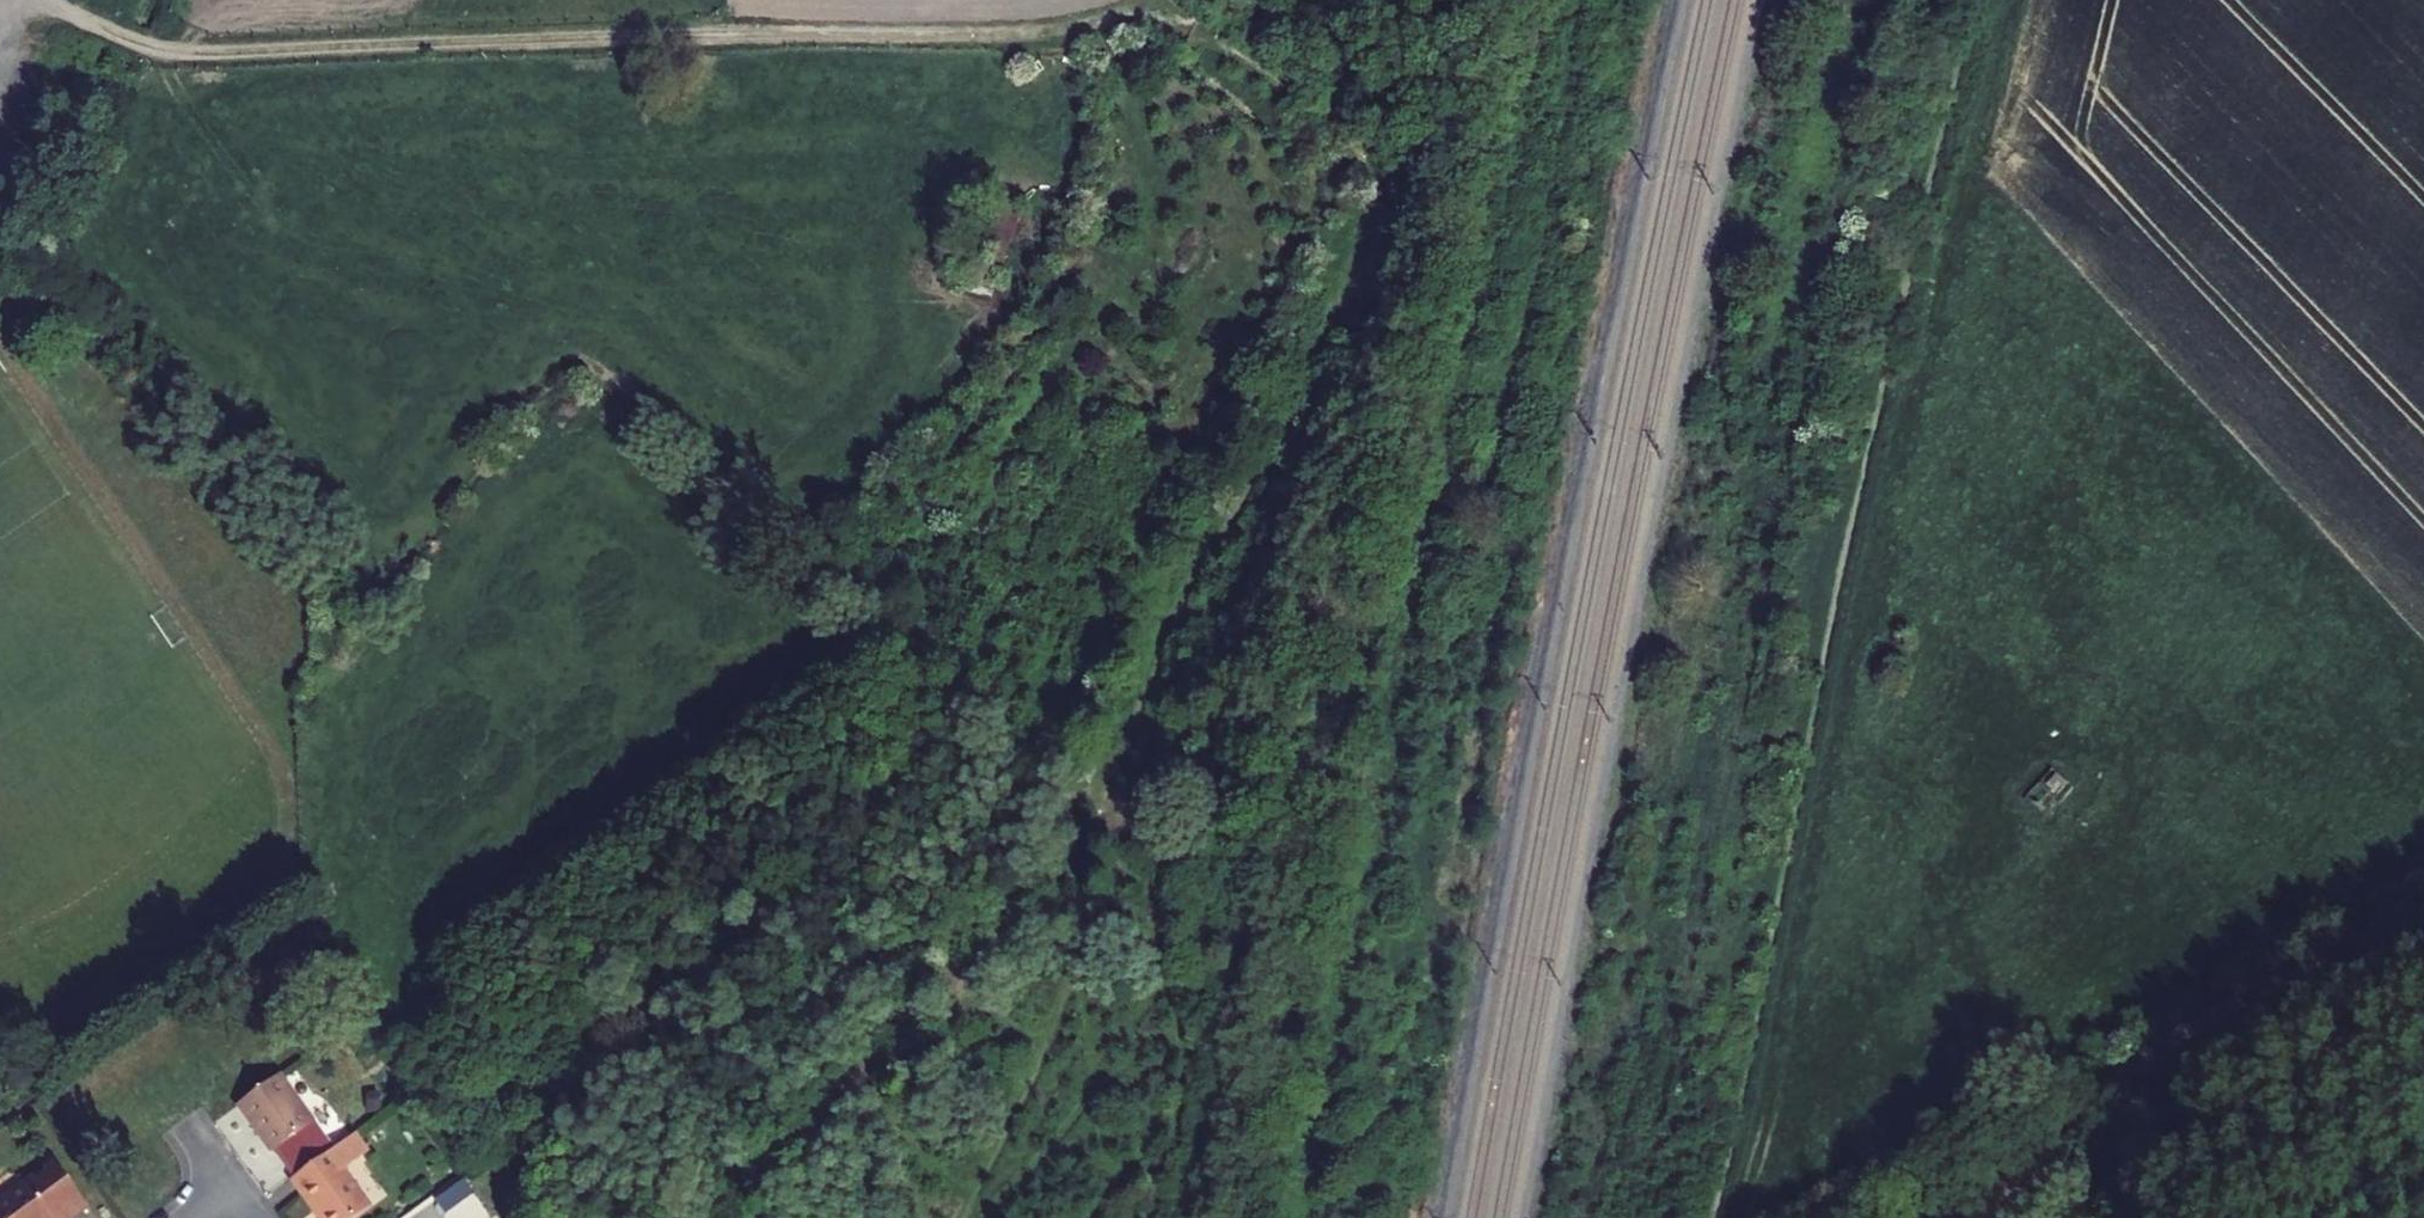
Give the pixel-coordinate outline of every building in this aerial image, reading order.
[(2050,816),(2072,785),(2054,772),(2032,803),(2050,816)] [(277,1078),(234,1109),(268,1157),(312,1126),(277,1078)] [(286,1187),(309,1217),(354,1217),(365,1209),(338,1173),(368,1151),(356,1135),(286,1187)] [(87,1210),(51,1164),(20,1187),(23,1191),(5,1204),(0,1203),(0,1217),(77,1217),(87,1210)]
